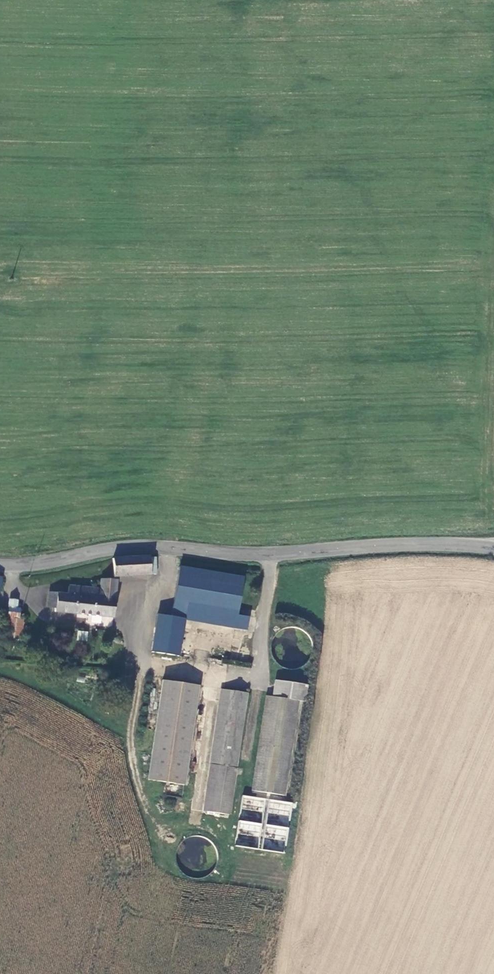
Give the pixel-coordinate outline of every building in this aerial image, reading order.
[(150,556),(113,558),(113,578),(151,577),(150,556)] [(246,580),(178,568),(169,616),(183,617),(235,628),(238,616),(246,580)] [(58,594),(56,610),(113,616),(114,616),(118,581),(102,580),(100,589),(69,586),(68,595),(58,594)] [(12,611),(12,602),(7,601),(4,620),(15,620),(28,621),(15,613),(12,611)] [(180,630),(183,617),(169,616),(156,615),(152,650),(176,654),(180,630)] [(238,616),(235,628),(248,631),(252,619),(238,616)] [(77,630),(76,640),(87,641),(88,631),(77,630)] [(193,632),(180,630),(176,654),(190,655),(193,632)] [(197,686),(161,680),(143,780),(179,786),(197,686)] [(277,683),(275,699),(299,703),(307,704),(310,689),(277,683)] [(248,694),(226,690),(204,812),(227,816),(248,694)] [(275,699),(267,697),(250,791),(282,797),(299,703),(275,699)] [(282,797),(250,791),(249,800),(281,805),(282,797)] [(249,800),(239,798),(231,850),(281,858),(289,806),(281,805),(249,800)]
